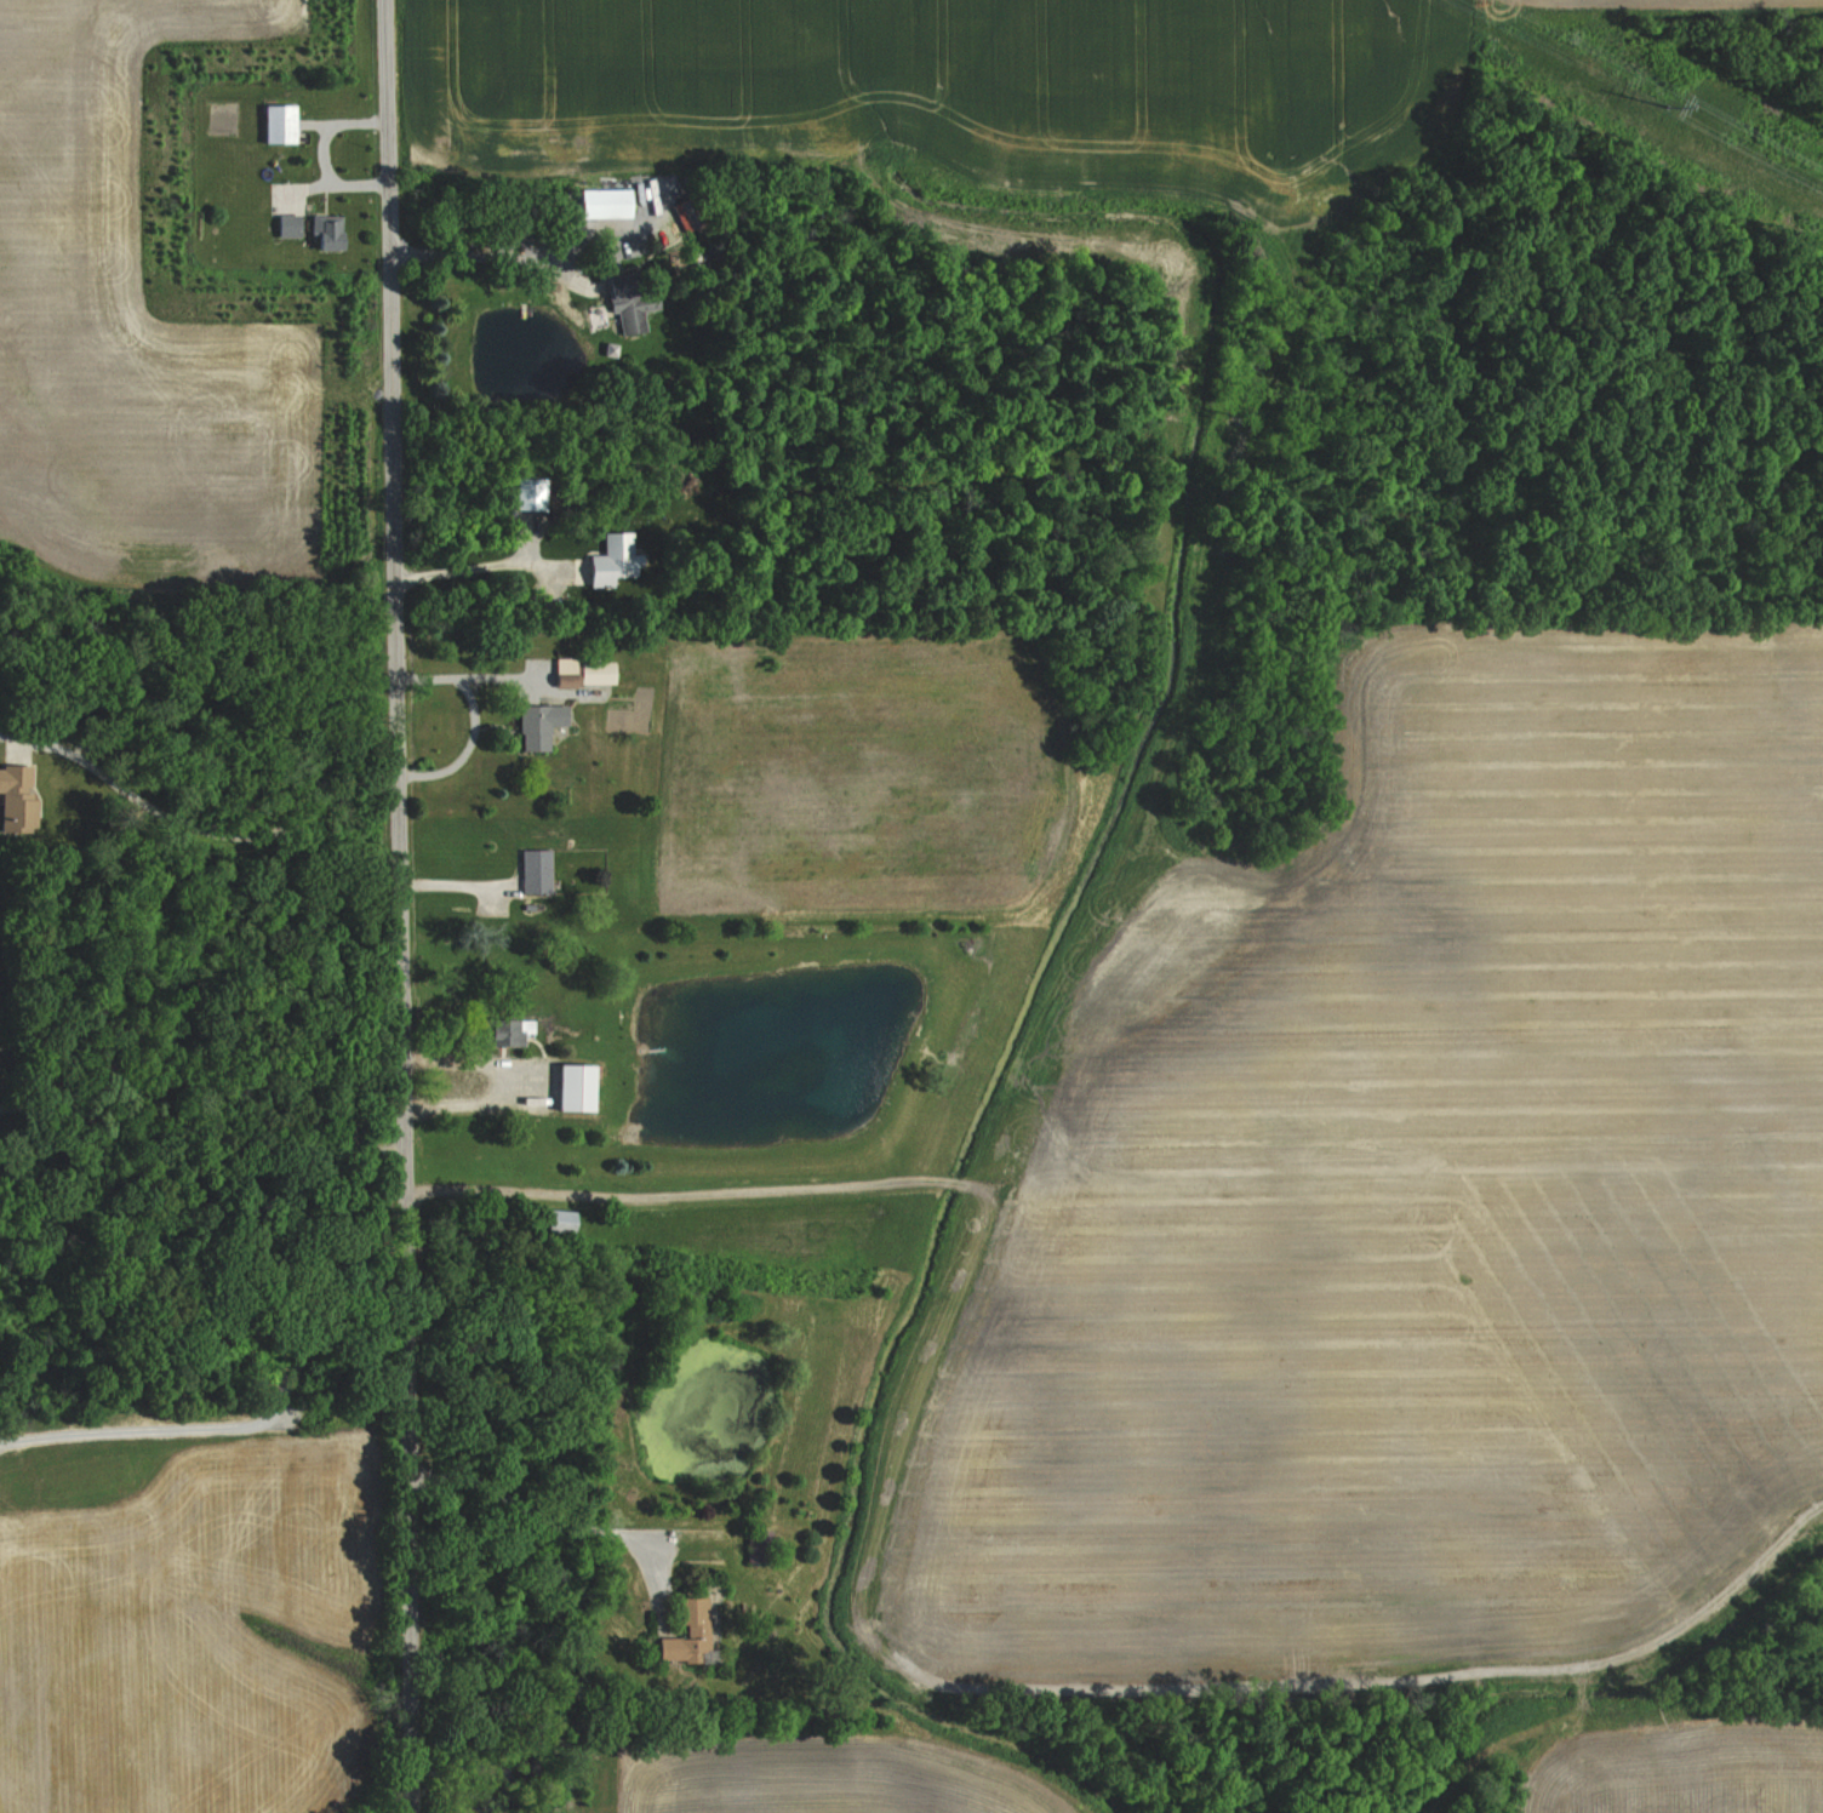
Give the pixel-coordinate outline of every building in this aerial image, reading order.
[(288,142),(286,103),(255,104),(256,143),(288,142)] [(621,187),(570,189),(571,218),(622,216),(621,187)] [(271,235),(297,235),(297,213),(270,214),(271,235)] [(305,213),(304,248),(339,249),(340,229),(333,229),(334,214),(305,213)] [(581,587),(606,586),(606,575),(627,575),(625,531),(597,532),(598,554),(580,555),(581,587)] [(0,765),(0,819),(25,819),(26,766),(0,765)] [(690,1676),(690,1650),(701,1650),(699,1597),(670,1598),(671,1625),(678,1625),(678,1638),(650,1638),(651,1676),(690,1676)]
